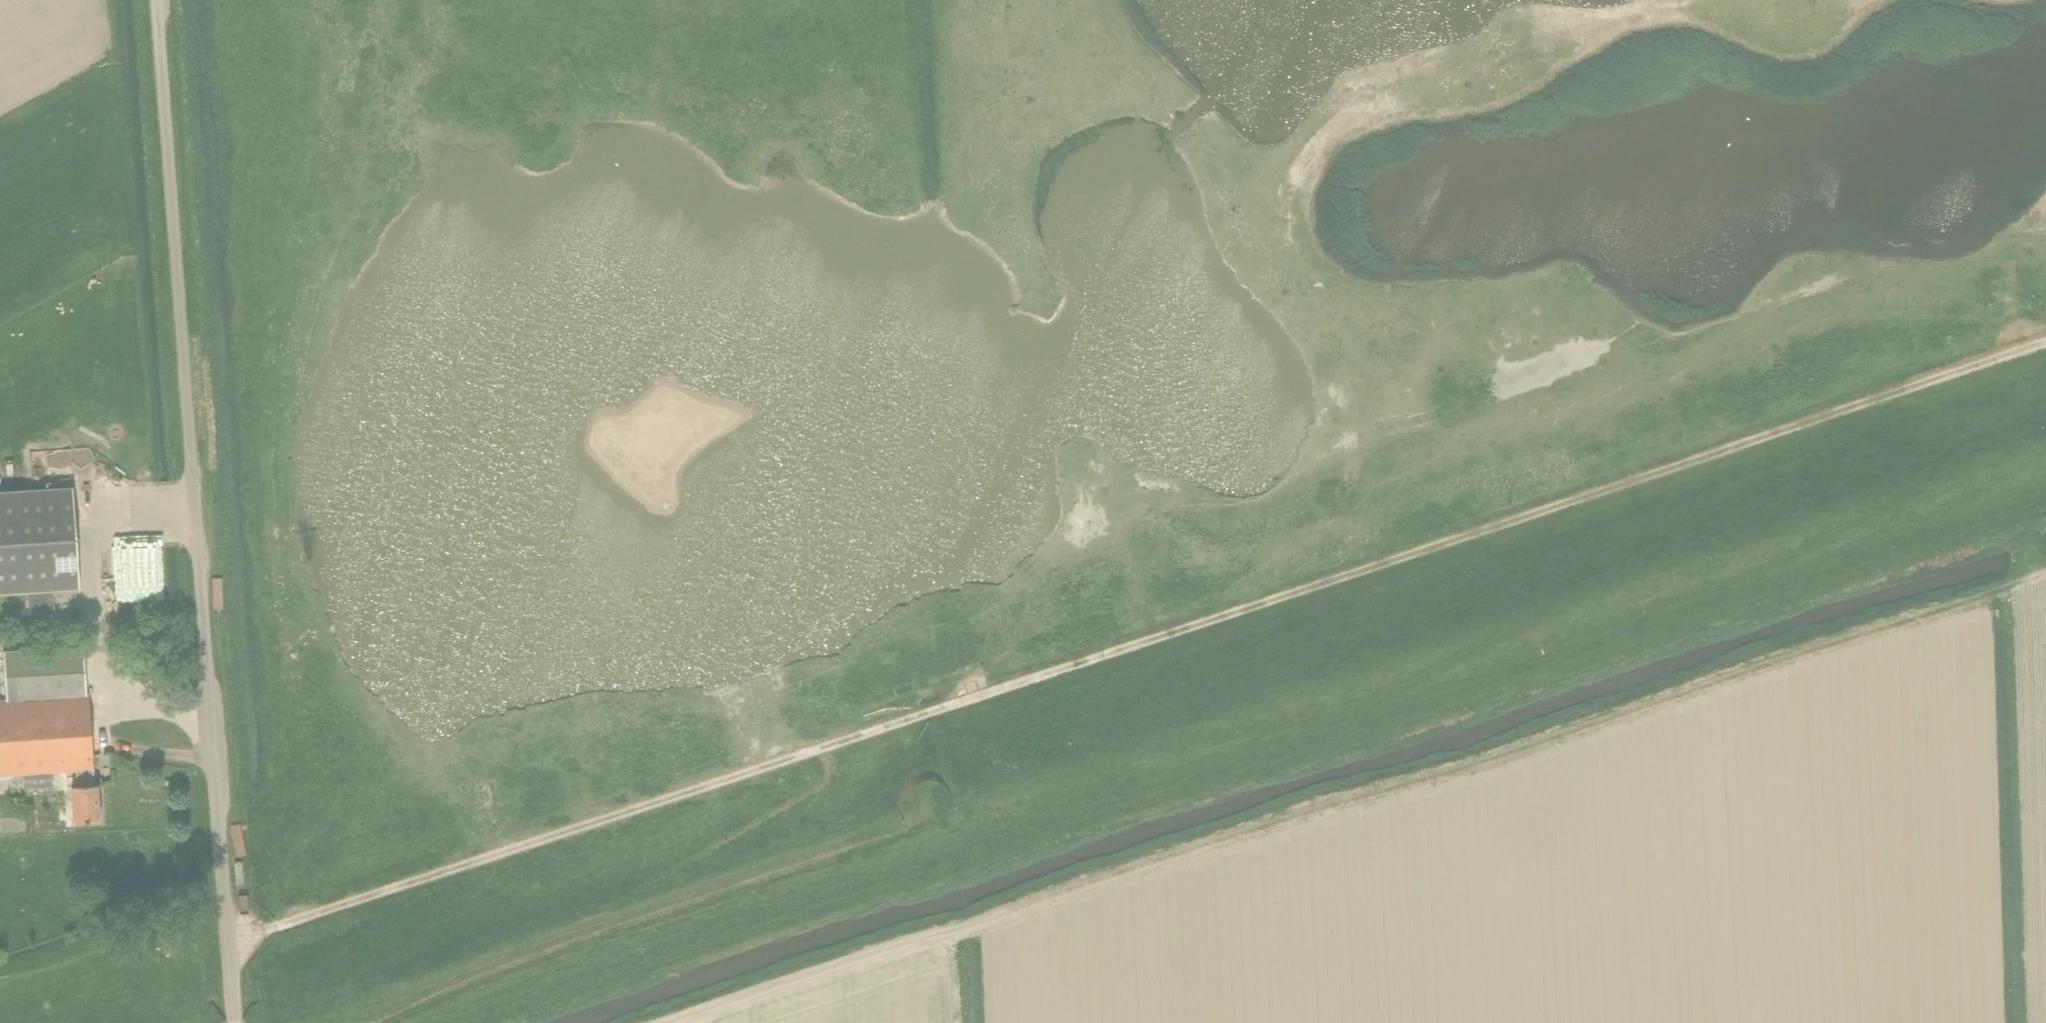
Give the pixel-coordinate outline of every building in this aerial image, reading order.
[(78,592),(72,490),(0,495),(0,597),(78,592)] [(84,647),(3,652),(6,700),(0,701),(0,774),(75,769),(76,785),(71,786),(73,822),(99,820),(97,784),(93,784),(92,768),(94,768),(90,695),(87,695),(84,647)] [(24,788),(53,786),(52,774),(23,776),(24,788)] [(486,790),(491,811),(501,808),(496,787),(486,790)]
